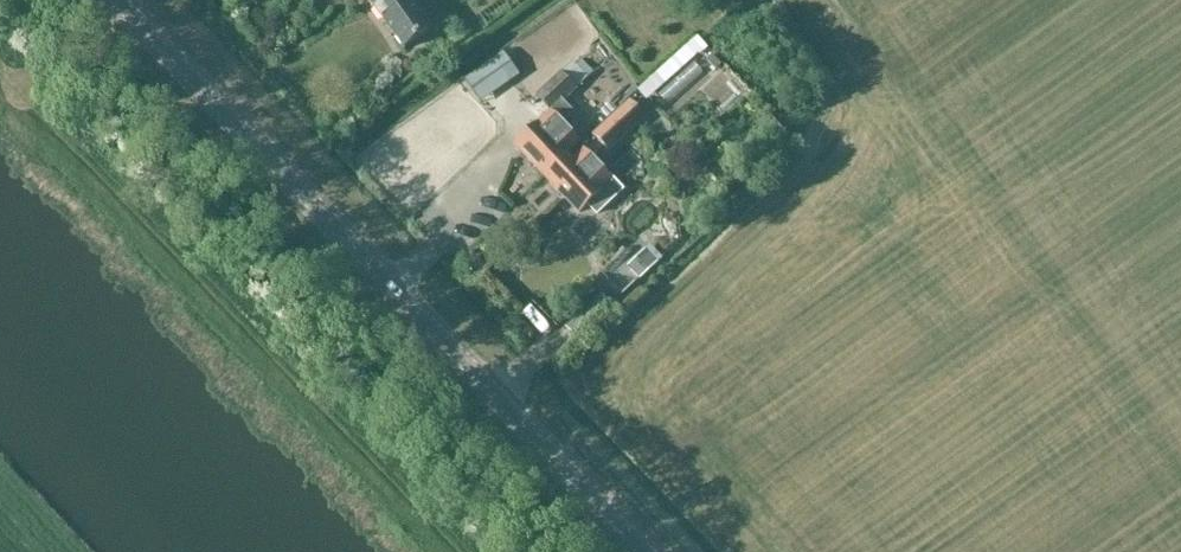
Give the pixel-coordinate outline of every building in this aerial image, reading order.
[(373,3),(406,49),(432,30),(410,0),(377,0),(373,3)] [(641,106),(701,51),(691,40),(632,96),(641,106)] [(465,80),(481,103),(510,82),(494,60),(465,80)] [(530,161),(545,178),(569,156),(567,155),(580,142),(563,125),(574,115),(564,103),(588,80),(573,63),(561,73),(561,72),(535,96),(550,114),(536,128),(519,145),(533,158),(530,161)] [(612,108),(634,94),(620,72),(598,86),(612,108)] [(644,119),(629,104),(594,136),(609,152),(644,119)] [(584,151),(573,161),(569,156),(545,178),(578,214),(587,205),(596,215),(622,191),(610,178),(609,179),(584,151)] [(647,250),(629,267),(641,280),(659,263),(647,250)]
